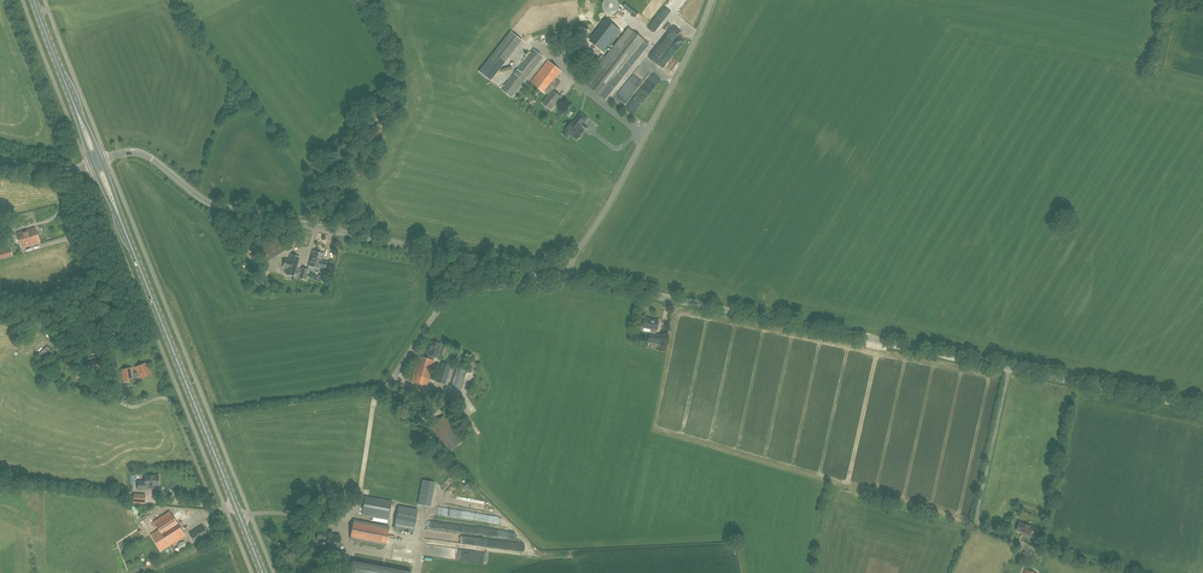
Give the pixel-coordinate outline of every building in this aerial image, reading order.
[(679,2),(657,30),(662,33),(667,27),(668,28),(685,6),(679,2)] [(616,44),(592,74),(585,83),(605,99),(649,43),(629,27),(616,44)] [(558,45),(564,36),(560,34),(558,37),(555,35),(547,44),(554,50),(558,45)] [(591,57),(583,47),(581,45),(566,57),(576,70),(591,57)] [(659,63),(667,66),(676,48),(668,45),(659,63)] [(511,97),(543,57),(533,49),(502,90),(511,97)] [(666,66),(670,70),(677,62),(672,59),(666,66)] [(499,69),(488,60),(479,72),(490,81),(499,69)] [(551,110),(561,97),(553,91),(556,88),(551,84),(561,71),(547,61),(531,82),(545,93),(545,92),(549,95),(543,103),(551,110)] [(652,74),(646,81),(653,86),(657,82),(653,79),(655,77),(652,74)] [(637,90),(641,83),(635,79),(632,84),(635,87),(634,89),(637,90)] [(643,102),(652,92),(645,85),(635,96),(643,102)] [(563,133),(566,136),(567,137),(569,133),(577,139),(578,138),(579,138),(581,135),(581,134),(583,131),(579,127),(587,118),(581,113),(573,122),(572,122),(563,133)] [(21,247),(39,242),(35,228),(17,233),(21,247)] [(0,252),(0,259),(13,256),(11,249),(0,252)] [(309,265),(319,268),(319,266),(325,268),(326,262),(321,261),(323,254),(313,251),(309,265)] [(286,269),(285,274),(294,276),(294,274),(300,276),(299,278),(305,279),(308,270),(302,268),(301,270),(296,269),(299,257),(290,255),(289,259),(286,259),(283,268),(286,269)] [(661,344),(663,335),(656,333),(656,329),(657,329),(659,320),(645,318),(643,327),(651,328),(650,333),(650,332),(648,342),(661,344)] [(445,384),(451,365),(442,362),(437,377),(430,375),(434,361),(435,357),(437,357),(441,344),(431,341),(427,354),(430,355),(429,359),(419,356),(411,382),(427,386),(429,378),(436,381),(445,384)] [(459,363),(464,352),(460,350),(455,361),(459,363)] [(141,379),(151,374),(146,363),(136,368),(138,372),(133,375),(132,368),(122,370),(123,381),(134,380),(134,379),(137,378),(136,377),(139,376),(141,379)] [(460,389),(466,369),(457,366),(451,386),(460,389)] [(447,395),(436,405),(441,410),(448,404),(452,400),(447,395)] [(475,411),(469,400),(463,403),(469,414),(475,411)] [(154,484),(159,484),(158,475),(145,475),(145,481),(138,481),(138,489),(147,489),(147,486),(154,486),(154,484)] [(435,482),(422,480),(417,504),(430,506),(435,482)] [(445,489),(453,483),(451,480),(443,486),(445,489)] [(144,503),(145,494),(134,493),(134,502),(144,503)] [(388,519),(391,501),(365,496),(361,514),(388,519)] [(467,508),(496,513),(497,509),(491,508),(492,503),(472,499),(471,503),(468,502),(467,508)] [(413,531),(417,509),(398,506),(394,528),(413,531)] [(339,521),(342,509),(332,508),(330,519),(339,521)] [(160,551),(185,535),(169,511),(153,521),(159,530),(151,535),(160,551)] [(386,545),(389,527),(353,520),(350,539),(386,545)] [(1034,538),(1036,533),(1033,532),(1035,527),(1030,525),(1029,526),(1027,525),(1028,525),(1020,522),(1017,530),(1024,533),(1024,534),(1034,538)] [(195,543),(208,535),(202,525),(189,534),(195,543)] [(330,546),(332,535),(332,531),(318,529),(316,540),(323,541),(323,544),(326,545),(326,546),(330,546)] [(332,535),(330,546),(338,548),(341,536),(332,535)] [(484,547),(510,550),(511,543),(484,540),(484,547)] [(1046,563),(1056,566),(1058,557),(1049,554),(1046,563)] [(411,572),(353,561),(351,572),(411,572)]
